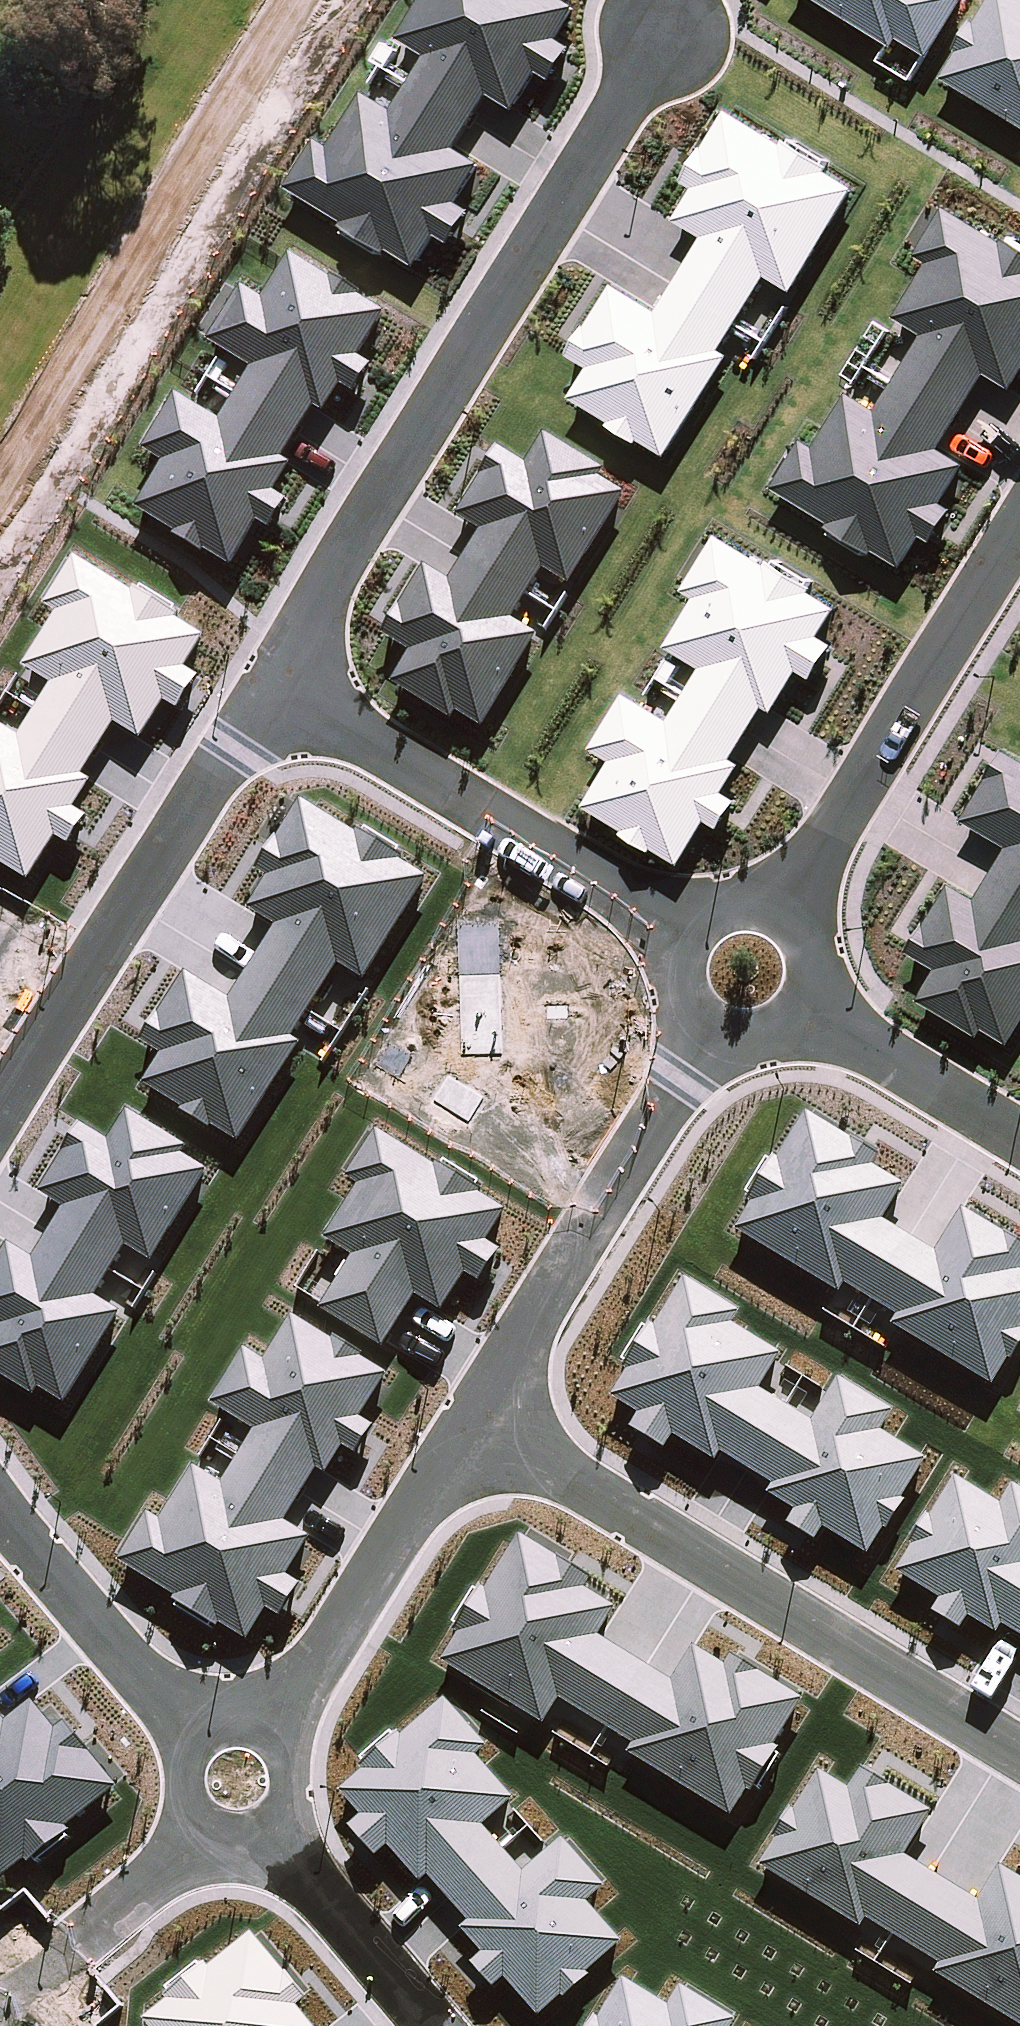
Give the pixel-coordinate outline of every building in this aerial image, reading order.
[(474,125),(490,97),(517,113),(540,76),(551,82),(571,49),(560,42),(579,11),(560,0),(426,0),(399,43),(428,60),(411,87),(474,125)] [(895,49),(900,41),(931,60),(968,0),(815,0),(895,49)] [(977,26),(973,23),(955,52),(959,55),(943,80),(1019,127),(1019,0),(993,0),(977,26)] [(456,153),(474,125),(411,87),(393,116),(365,99),(332,153),(320,145),(290,193),(347,227),(344,232),(389,259),(391,254),(420,272),(439,240),(449,246),(469,213),(459,207),(482,169),(456,153)] [(674,286),(737,324),(765,279),(790,294),(853,193),(825,176),(828,172),(783,144),(780,149),(726,116),(703,153),(701,152),(681,184),(692,192),(673,223),(702,240),(674,286)] [(954,425),(984,376),(1010,392),(1019,376),(1019,252),(1003,242),(1000,246),(943,212),(914,260),(926,268),(893,321),(921,339),(892,387),(954,425)] [(238,401),(301,439),(317,413),(325,418),(342,391),(356,400),(374,370),(360,361),(387,319),(361,303),(363,300),(334,282),(332,285),(292,261),(264,306),(243,294),(210,348),(254,375),(238,401)] [(719,354),(737,324),(674,286),(655,316),(611,289),(570,357),(590,370),(572,399),(612,424),(609,429),(637,446),(640,441),(668,458),(728,360),(719,354)] [(938,451),(954,425),(892,387),(875,414),(847,397),(814,451),(802,444),(772,492),(829,526),(826,530),(871,557),(874,553),(902,570),(921,539),(931,545),(952,512),(941,506),(964,468),(938,451)] [(285,466),(301,439),(238,401),(222,427),(178,400),(144,455),(165,468),(137,513),(177,537),(175,540),(203,557),(205,554),(232,570),(259,526),(273,534),(290,506),(276,498),(293,471),(285,466)] [(466,559),(528,597),(543,573),(569,589),(625,498),(599,481),(603,474),(543,437),(525,467),(496,450),(479,478),(482,479),(457,518),(482,533),(466,559)] [(686,696),(750,735),(765,710),(774,715),(799,673),(813,682),(835,647),(820,639),(837,611),(811,595),(814,591),(769,564),(766,568),(718,538),(684,594),(695,601),(666,649),(701,671),(686,696)] [(511,625),(528,597),(466,559),(449,586),(425,571),(400,611),(398,610),(381,637),(410,655),(391,685),(452,722),(456,715),(482,730),(537,641),(511,625)] [(37,714),(101,753),(117,728),(142,743),(166,704),(180,712),(199,681),(186,672),(206,639),(178,622),(180,618),(136,591),(133,595),(76,560),(46,609),(58,617),(25,671),(53,689),(37,714)] [(734,761),(750,735),(686,696),(670,722),(627,696),(592,752),(612,764),(584,810),(623,834),(621,838),(651,856),(653,852),(680,868),(707,825),(719,832),(738,802),(726,795),(743,767),(734,761)] [(101,753),(37,714),(22,739),(0,726),(0,872),(2,874),(5,870),(32,886),(59,843),(71,850),(89,820),(77,813),(94,785),(85,779),(101,753)] [(1019,892),(1019,761),(1004,751),(987,780),(990,781),(964,823),(1007,849),(991,875),(1019,892)] [(252,964),(314,1003),(337,965),(363,981),(426,879),(398,863),(401,858),(356,831),(353,835),(299,802),(276,840),(274,838),(254,871),(265,878),(246,910),(275,927),(252,964)] [(991,875),(975,902),(953,888),(928,928),(925,927),(908,954),(937,971),(918,1003),(979,1039),(983,1031),(1009,1047),(1019,1028),(1019,892),(991,875)] [(291,1040),(314,1003),(252,964),(228,1003),(184,976),(142,1044),(162,1056),(144,1086),(185,1110),(182,1115),(210,1133),(213,1128),(241,1145),(301,1046),(291,1040)] [(51,1236),(113,1274),(128,1250),(154,1266),(210,1175),(183,1159),(188,1151),(128,1114),(110,1144),(82,1127),(40,1196),(66,1211),(51,1236)] [(871,1303),(909,1240),(883,1225),(904,1190),(872,1171),(880,1158),(853,1141),(851,1144),(806,1117),(778,1163),(774,1161),(748,1204),(752,1206),(735,1234),(840,1297),(845,1287),(871,1303)] [(359,1188),(326,1241),(355,1259),(322,1312),(385,1350),(417,1297),(443,1313),(466,1276),(479,1285),(499,1253),(485,1244),(505,1212),(478,1196),(481,1192),(435,1164),(433,1168),(376,1133),(346,1181),(359,1188)] [(871,1303),(899,1319),(893,1329),(992,1388),(1007,1363),(1011,1365),(1019,1351),(1019,1246),(1006,1237),(1004,1239),(959,1212),(934,1255),(909,1240),(871,1303)] [(113,1274),(51,1236),(34,1263),(8,1248),(0,1261),(0,1377),(36,1399),(41,1391),(67,1407),(123,1317),(97,1301),(113,1274)] [(722,1453),(749,1470),(787,1408),(759,1392),(781,1357),(731,1327),(739,1315),(685,1282),(655,1330),(650,1327),(623,1370),(628,1373),(612,1399),(640,1416),(631,1430),(665,1451),(674,1436),(716,1462),(722,1453)] [(318,1471),(327,1476),(343,1450),(357,1458),(374,1429),(360,1421),(387,1377),(363,1362),(365,1358),(335,1340),(333,1344),(293,1320),(265,1366),(245,1354),(212,1407),(256,1434),(241,1458),(304,1495),(318,1471)] [(814,1425),(787,1408),(749,1470),(775,1486),(769,1495),(797,1512),(788,1525),(817,1543),(825,1529),(869,1556),(884,1532),(887,1535),(907,1503),(903,1501),(927,1462),(882,1434),(894,1415),(841,1382),(814,1425)] [(286,1525),(304,1495),(241,1458),(223,1487),(195,1470),(161,1524),(149,1517),(119,1565),(178,1600),(175,1605),(219,1632),(222,1627),(249,1643),(269,1611),(282,1619),(301,1588),(289,1580),(312,1541),(286,1525)] [(1019,1637),(1019,1492),(1012,1487),(999,1507),(955,1479),(930,1520),(926,1517),(909,1545),(913,1547),(896,1573),(940,1600),(932,1613),(959,1630),(967,1617),(995,1634),(1001,1625),(1019,1637)] [(598,1724),(636,1662),(600,1639),(617,1611),(585,1592),(592,1580),(560,1561),(559,1563),(519,1538),(485,1593),(481,1591),(455,1633),(459,1636),(442,1663),(545,1726),(561,1701),(598,1724)] [(636,1662),(598,1724),(636,1747),(631,1755),(733,1818),(749,1792),(753,1794),(779,1751),(776,1749),(805,1701),(732,1656),(725,1668),(695,1650),(674,1684),(636,1662)] [(430,1878),(452,1903),(507,1855),(484,1829),(515,1802),(478,1759),(489,1750),(446,1702),(403,1740),(400,1737),(362,1770),(365,1773),(342,1794),(363,1818),(351,1829),(377,1859),(390,1848),(422,1885),(430,1878)] [(118,1791),(65,1724),(56,1732),(34,1705),(7,1726),(0,1716),(0,1878),(3,1882),(27,1863),(31,1867),(72,1835),(68,1830),(118,1791)] [(866,1921),(903,1944),(942,1881),(905,1859),(931,1816),(888,1790),(890,1786),(862,1769),(848,1791),(820,1774),(795,1814),(791,1811),(774,1839),(778,1842),(762,1868),(861,1929),(866,1921)] [(471,1924),(463,1931),(484,1954),(472,1965),(494,1989),(506,1979),(540,2018),(562,1999),(565,2003),(591,1980),(588,1976),(623,1945),(587,1905),(605,1889),(563,1842),(525,1876),(507,1855),(452,1903),(471,1924)] [(903,1944),(941,1967),(937,1975),(1019,2025),(1019,1882),(1000,1870),(979,1904),(942,1881),(903,1944)] [(297,2007),(306,1999),(284,1972),(283,1974),(251,1935),(209,1969),(206,1965),(165,1999),(168,2003),(144,2023),(147,2025),(313,2025),(297,2007)] [(736,2022),(681,1989),(669,2009),(624,1981),(599,2021),(596,2019),(592,2025),(734,2025),(736,2022)]
